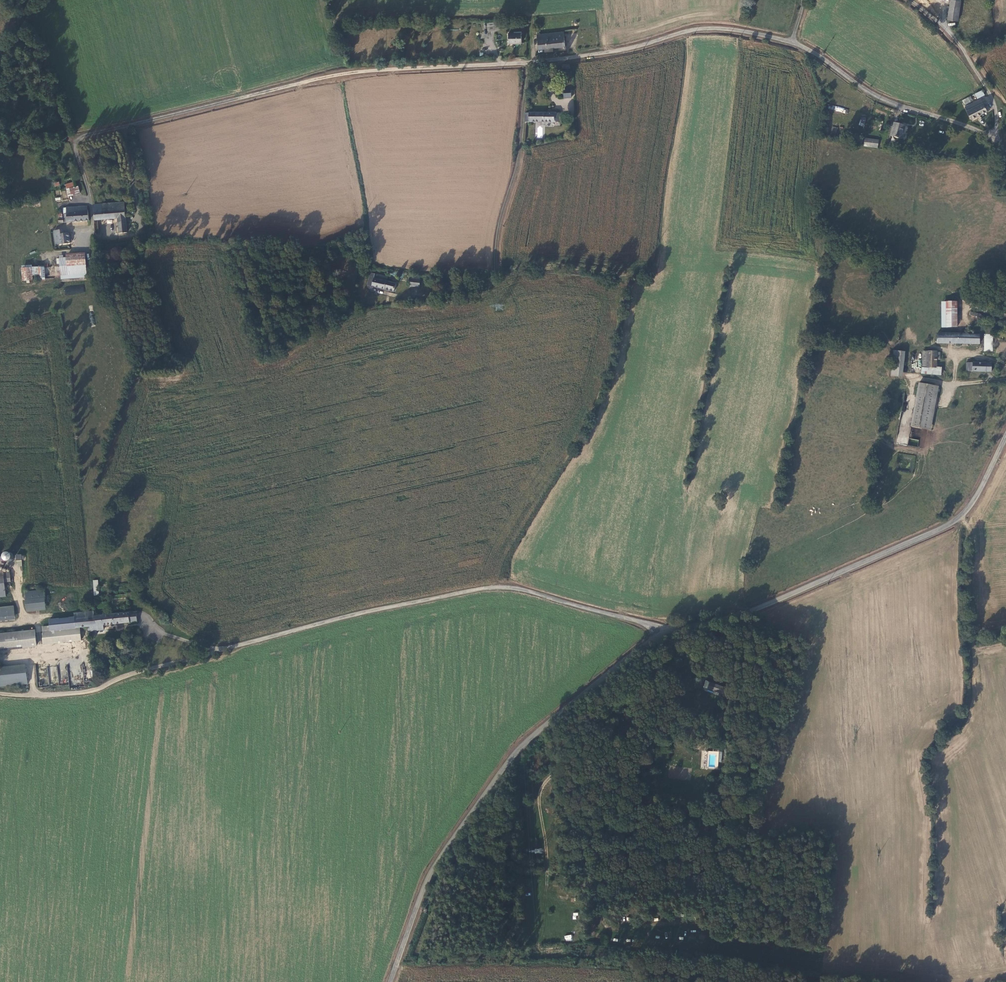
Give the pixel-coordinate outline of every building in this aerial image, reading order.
[(946,20),(957,22),(961,2),(951,0),(946,20)] [(498,21),(487,22),(487,30),(498,30),(498,21)] [(563,46),(563,31),(537,32),(537,39),(535,39),(535,48),(563,46)] [(523,34),(510,35),(510,44),(523,44),(523,34)] [(571,90),(563,91),(564,98),(572,98),(571,90)] [(975,93),(977,99),(985,95),(982,90),(975,93)] [(972,119),(990,111),(988,106),(985,107),(983,103),(981,98),(965,107),(972,119)] [(561,122),(561,113),(529,112),(529,122),(561,122)] [(863,127),(867,118),(861,116),(858,125),(863,127)] [(891,136),(902,138),(904,125),(893,122),(891,136)] [(877,147),(878,139),(866,138),(865,146),(877,147)] [(81,185),(69,186),(70,193),(82,192),(81,185)] [(127,233),(125,203),(94,206),(95,221),(120,218),(120,233),(127,233)] [(64,223),(89,221),(87,207),(74,208),(62,210),(64,223)] [(58,232),(57,245),(70,244),(70,235),(66,236),(66,232),(58,232)] [(66,256),(66,259),(67,264),(67,267),(86,266),(87,266),(86,255),(66,256)] [(28,280),(45,279),(44,266),(21,267),(22,281),(28,281),(28,280)] [(367,285),(375,287),(375,288),(395,292),(397,282),(397,280),(390,279),(390,282),(386,281),(387,276),(368,274),(368,277),(368,280),(367,285)] [(412,278),(411,283),(410,285),(421,288),(422,284),(423,282),(420,281),(422,278),(414,275),(413,279),(412,278)] [(65,286),(65,294),(84,293),(84,285),(65,286)] [(956,326),(958,304),(947,303),(946,326),(956,326)] [(980,344),(981,335),(970,335),(969,334),(937,334),(936,343),(980,344)] [(985,352),(993,352),(992,349),(993,335),(986,335),(985,352)] [(891,349),(889,369),(896,370),(898,350),(891,349)] [(923,354),(921,367),(935,368),(936,359),(938,359),(939,354),(936,354),(936,352),(927,351),(926,354),(923,354)] [(985,373),(986,364),(966,363),(965,371),(985,373)] [(921,367),(920,375),(939,376),(940,368),(935,368),(921,367)] [(932,387),(915,384),(907,427),(924,430),(932,387)] [(936,387),(932,387),(924,430),(927,430),(936,387)] [(9,549),(8,549),(6,550),(5,550),(4,552),(4,554),(4,555),(5,556),(5,557),(6,557),(7,558),(9,558),(10,557),(11,556),(12,555),(12,554),(12,552),(11,551),(10,550),(9,549)] [(10,578),(9,568),(2,569),(2,567),(0,567),(0,594),(5,593),(3,579),(10,578)] [(28,586),(28,603),(48,601),(47,585),(28,586)] [(0,604),(0,615),(14,613),(13,602),(0,604)] [(131,620),(131,609),(97,612),(96,608),(88,609),(89,623),(90,629),(106,627),(106,622),(131,620)] [(75,610),(76,615),(51,617),(51,624),(51,627),(82,624),(89,623),(88,609),(75,610)] [(83,638),(82,624),(51,627),(51,624),(43,624),(44,642),(83,638)] [(0,631),(0,648),(38,644),(36,627),(0,631)] [(38,648),(38,644),(0,648),(0,652),(38,648)] [(0,669),(0,685),(30,682),(28,666),(0,669)] [(729,684),(710,677),(708,684),(726,690),(729,684)] [(638,708),(634,700),(631,702),(629,703),(633,710),(638,708)] [(633,710),(629,703),(624,706),(628,714),(633,710)]
